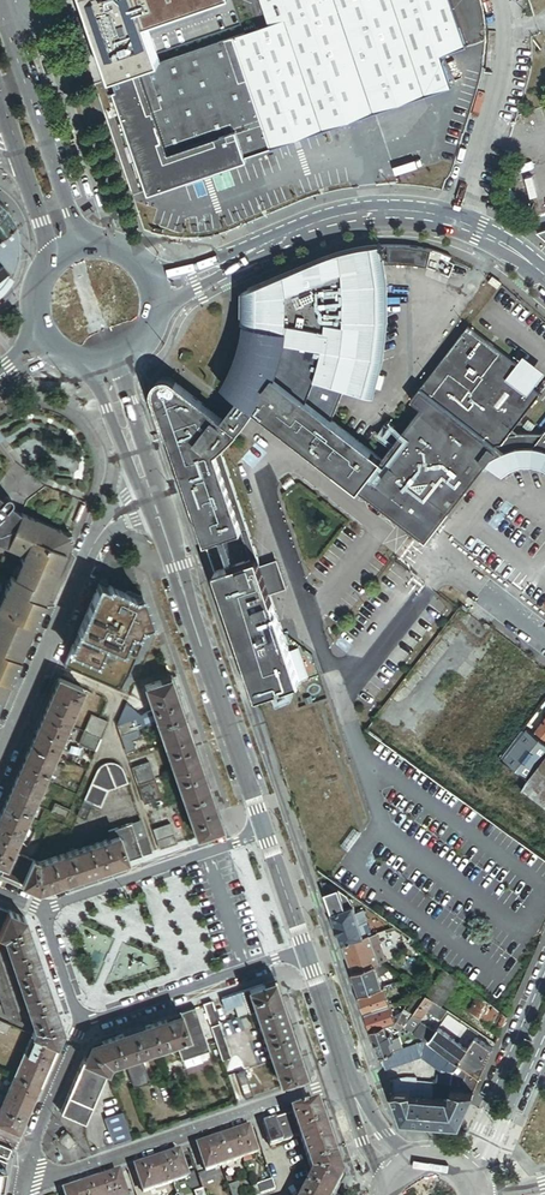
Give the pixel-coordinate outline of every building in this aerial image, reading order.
[(159,61),(149,30),(138,0),(83,0),(109,77),(159,61)] [(264,21),(267,29),(260,32),(245,36),(145,70),(113,81),(151,192),(194,178),(195,181),(217,174),(215,170),(328,132),(327,127),(451,84),(442,57),(468,48),(451,0),(257,0),(264,21)] [(149,30),(232,0),(138,0),(149,30)] [(267,29),(264,21),(257,23),(260,32),(267,29)] [(15,221),(11,214),(4,204),(0,200),(0,233),(15,221)] [(15,221),(0,233),(0,240),(8,250),(0,256),(0,259),(1,260),(3,263),(4,264),(18,253),(19,253),(20,245),(20,238),(18,231),(16,223),(15,221)] [(450,513),(384,460),(334,421),(337,413),(345,389),(372,396),(376,378),(379,361),(382,343),(384,325),(385,299),(385,281),(385,263),(390,263),(407,263),(418,264),(429,265),(434,247),(421,244),(412,242),(406,242),(394,241),(380,241),(370,242),(353,245),(339,249),(321,255),(314,258),(309,261),(273,276),(243,289),(244,296),(245,302),(245,316),(243,336),(239,356),(237,362),(232,375),(226,387),(240,398),(224,419),(173,380),(172,379),(170,378),(166,377),(163,378),(159,380),(157,382),(155,385),(154,389),(154,392),(206,544),(242,531),(252,560),(216,572),(258,697),(301,683),(270,592),(261,567),(221,449),(231,440),(239,432),(247,421),(255,409),(427,543),(450,513)] [(13,275),(4,264),(3,263),(0,265),(0,291),(2,290),(6,285),(10,279),(13,275)] [(499,279),(495,276),(491,281),(500,288),(504,283),(499,279)] [(422,387),(505,452),(510,451),(515,449),(520,448),(525,448),(531,448),(538,434),(530,433),(520,434),(514,430),(542,394),(528,383),(533,377),(523,370),(524,369),(469,327),(422,387)] [(384,460),(450,513),(471,487),(489,464),(492,461),(500,455),(505,452),(422,387),(412,400),(423,408),(384,460)] [(531,448),(541,449),(544,450),(544,435),(538,434),(531,448)] [(489,464),(504,478),(508,474),(512,472),(517,469),(521,468),(525,468),(529,467),(533,468),(544,472),(544,450),(541,449),(531,448),(525,448),(520,448),(515,449),(510,451),(505,452),(500,455),(492,461),(489,464)] [(25,552),(14,575),(12,574),(0,601),(0,698),(1,698),(64,550),(71,533),(22,512),(20,512),(11,504),(12,502),(13,501),(13,499),(12,498),(10,496),(8,495),(6,495),(5,496),(3,498),(0,496),(0,541),(25,552)] [(276,562),(261,567),(270,592),(285,587),(276,562)] [(108,589),(100,585),(97,590),(106,594),(108,589)] [(97,590),(82,625),(140,650),(151,623),(142,596),(140,596),(127,591),(126,593),(110,586),(108,589),(106,594),(97,590)] [(82,625),(64,665),(122,690),(140,650),(82,625)] [(183,714),(170,677),(145,686),(154,709),(158,722),(183,714)] [(44,713),(67,724),(83,688),(59,678),(44,713)] [(141,715),(126,704),(117,724),(134,718),(141,715)] [(533,720),(540,726),(544,719),(544,704),(533,720)] [(138,729),(158,722),(154,709),(141,715),(134,718),(138,729)] [(54,755),(67,724),(44,713),(30,744),(54,755)] [(91,714),(84,731),(100,738),(108,721),(91,714)] [(190,736),(183,714),(158,722),(165,744),(190,736)] [(134,718),(117,724),(121,735),(138,729),(134,718)] [(540,726),(536,731),(544,738),(544,719),(540,726)] [(138,729),(121,735),(127,753),(135,750),(133,742),(142,739),(138,729)] [(503,761),(527,778),(536,766),(544,755),(544,744),(527,730),(503,761)] [(100,738),(84,731),(78,743),(95,750),(100,738)] [(200,764),(190,736),(165,744),(175,773),(200,764)] [(44,779),(54,755),(30,744),(20,768),(44,779)] [(536,766),(539,768),(544,760),(544,755),(536,766)] [(107,792),(128,785),(123,768),(121,766),(118,762),(115,761),(110,760),(107,761),(104,762),(101,764),(99,767),(91,785),(107,792)] [(503,761),(501,760),(480,786),(475,794),(467,803),(544,860),(544,808),(522,791),(530,779),(527,778),(503,761)] [(149,762),(132,768),(138,785),(155,779),(149,762)] [(210,792),(200,764),(175,773),(185,801),(210,792)] [(527,778),(530,779),(522,791),(544,808),(544,773),(539,768),(536,766),(527,778)] [(44,779),(20,768),(10,793),(33,803),(35,799),(41,784),(44,779)] [(155,779),(138,785),(144,804),(162,798),(155,779)] [(41,784),(35,799),(45,803),(51,788),(41,784)] [(107,792),(91,785),(84,802),(92,805),(100,809),(107,792)] [(222,829),(210,792),(185,801),(197,837),(222,829)] [(33,803),(10,793),(0,815),(0,863),(6,866),(12,851),(33,803)] [(52,811),(67,818),(71,809),(56,802),(52,811)] [(92,805),(84,802),(77,817),(85,821),(92,805)] [(137,839),(146,837),(141,821),(132,824),(137,839)] [(170,823),(153,829),(157,841),(174,836),(170,823)] [(128,861),(143,856),(137,839),(132,824),(108,832),(111,839),(119,836),(128,861)] [(359,835),(354,832),(342,850),(346,854),(359,835)] [(117,864),(128,861),(119,836),(111,839),(90,846),(99,871),(117,864)] [(174,836),(157,841),(160,850),(177,844),(174,836)] [(143,856),(151,853),(146,837),(137,839),(143,856)] [(70,880),(99,871),(90,846),(62,855),(70,880)] [(23,884),(34,860),(12,851),(6,866),(2,875),(23,884)] [(35,861),(34,860),(23,884),(38,891),(70,880),(62,855),(40,863),(35,861)] [(334,884),(324,888),(326,895),(339,889),(334,884)] [(339,889),(326,895),(333,915),(354,907),(348,895),(344,892),(343,892),(339,889)] [(0,907),(0,934),(10,911),(0,907)] [(344,946),(365,939),(364,934),(360,922),(357,915),(354,907),(333,915),(344,946)] [(10,911),(0,934),(0,937),(3,938),(4,939),(37,1029),(34,1035),(58,1046),(65,1029),(26,918),(10,911)] [(364,934),(371,931),(365,912),(357,915),(360,922),(364,934)] [(371,937),(365,939),(344,946),(353,974),(377,966),(381,964),(380,963),(371,937)] [(0,958),(0,994),(8,1018),(20,1023),(23,1021),(0,958)] [(381,978),(391,971),(381,964),(377,966),(381,978)] [(381,978),(377,966),(353,974),(361,996),(384,988),(381,978)] [(445,971),(428,995),(443,1006),(459,981),(445,971)] [(274,981),(249,989),(257,1011),(282,1003),(274,981)] [(401,996),(403,1001),(424,994),(405,981),(396,984),(398,991),(409,987),(411,992),(401,996)] [(361,996),(367,1014),(392,1006),(385,988),(384,988),(361,996)] [(249,989),(242,992),(250,1014),(257,1011),(249,989)] [(242,992),(222,999),(225,1010),(237,1006),(240,1017),(250,1014),(242,992)] [(409,1013),(413,1016),(427,996),(426,995),(424,994),(413,1006),(409,1013)] [(442,1020),(449,1010),(443,1006),(428,995),(427,996),(413,1016),(405,1027),(413,1033),(419,1024),(426,1016),(430,1011),(433,1013),(442,1020)] [(489,1003),(479,995),(468,1011),(479,1019),(489,1003)] [(220,1024),(212,1002),(203,1005),(211,1027),(220,1024)] [(299,1053),(282,1003),(257,1011),(261,1024),(274,1061),(299,1053)] [(507,1016),(489,1003),(479,1019),(500,1034),(507,1016)] [(373,1031),(397,1023),(396,1018),(392,1009),(392,1006),(367,1014),(373,1031)] [(195,1008),(181,1012),(189,1037),(176,1042),(180,1054),(197,1048),(199,1054),(206,1052),(209,1051),(207,1045),(195,1008)] [(261,1024),(257,1011),(250,1014),(254,1026),(261,1024)] [(405,1027),(413,1016),(409,1013),(407,1011),(404,1015),(396,1018),(397,1023),(399,1022),(405,1027)] [(181,1012),(152,1023),(160,1047),(176,1042),(189,1037),(181,1012)] [(12,1026),(0,1021),(0,1031),(8,1034),(12,1026)] [(402,1031),(405,1027),(399,1022),(397,1023),(373,1031),(382,1057),(401,1050),(398,1040),(394,1041),(392,1035),(390,1036),(389,1033),(393,1032),(393,1028),(396,1027),(402,1031)] [(160,1047),(152,1023),(116,1035),(124,1060),(140,1054),(160,1047)] [(232,1059),(220,1024),(211,1027),(216,1042),(221,1056),(223,1062),(232,1059)] [(433,1034),(419,1024),(413,1033),(424,1041),(427,1043),(429,1041),(433,1034)] [(458,1062),(467,1049),(438,1028),(433,1034),(429,1041),(458,1062)] [(40,1087),(58,1046),(34,1035),(16,1077),(40,1087)] [(124,1060),(116,1035),(91,1043),(83,1061),(108,1071),(110,1064),(124,1060)] [(458,1062),(480,1078),(493,1050),(475,1037),(467,1049),(458,1062)] [(446,1067),(451,1060),(427,1043),(424,1041),(401,1050),(382,1057),(386,1071),(422,1058),(442,1072),(446,1067)] [(209,1060),(221,1056),(216,1042),(207,1045),(209,1051),(206,1052),(209,1060)] [(195,1056),(199,1054),(197,1048),(180,1054),(182,1060),(195,1056)] [(306,1074),(299,1053),(274,1061),(281,1083),(306,1074)] [(124,1060),(134,1087),(150,1082),(140,1054),(124,1060)] [(183,1069),(198,1064),(195,1056),(182,1060),(183,1063),(181,1063),(183,1069)] [(458,1066),(451,1060),(446,1067),(453,1072),(458,1066)] [(108,1071),(83,1061),(68,1096),(92,1107),(108,1071)] [(474,1092),(479,1081),(458,1066),(453,1072),(453,1077),(452,1086),(451,1089),(451,1090),(474,1092)] [(253,1097),(244,1072),(236,1074),(245,1099),(253,1097)] [(437,1083),(452,1086),(453,1077),(444,1076),(438,1076),(437,1083)] [(32,1106),(40,1087),(16,1077),(8,1096),(32,1106)] [(399,1079),(390,1082),(395,1094),(401,1092),(413,1093),(412,1097),(433,1099),(432,1083),(417,1081),(417,1078),(409,1077),(399,1079)] [(450,1100),(451,1090),(451,1089),(435,1088),(435,1098),(450,1100)] [(460,1124),(474,1092),(451,1090),(450,1100),(435,1098),(433,1099),(412,1097),(413,1093),(401,1092),(395,1094),(404,1121),(460,1124)] [(26,1119),(32,1106),(8,1096),(2,1109),(26,1119)] [(61,1113),(85,1123),(92,1107),(68,1096),(61,1113)] [(270,1147),(300,1137),(314,1177),(304,1194),(333,1194),(342,1178),(317,1106),(263,1125),(262,1125),(270,1147)] [(26,1119),(2,1109),(0,1113),(0,1125),(20,1134),(26,1119)] [(114,1145),(131,1139),(122,1113),(105,1119),(114,1145)] [(257,1155),(249,1130),(233,1135),(242,1160),(257,1155)] [(68,1134),(60,1140),(69,1150),(76,1143),(68,1134)] [(242,1160),(233,1135),(219,1140),(223,1152),(216,1155),(220,1168),(242,1160)] [(223,1152),(219,1140),(197,1148),(206,1172),(220,1168),(216,1155),(223,1152)] [(7,1159),(11,1150),(0,1145),(0,1156),(7,1159)] [(180,1154),(165,1159),(173,1184),(188,1179),(180,1154)] [(173,1184),(165,1159),(135,1169),(143,1194),(173,1184)] [(119,1174),(103,1180),(108,1194),(126,1194),(119,1174)] [(103,1180),(82,1187),(85,1194),(108,1194),(103,1180)] [(257,1186),(258,1187),(260,1194),(263,1194),(275,1191),(272,1181),(257,1186)] [(230,1194),(241,1194),(237,1185),(228,1189),(230,1194)] [(82,1187),(64,1193),(64,1194),(85,1194),(82,1187)] [(254,1194),(260,1194),(258,1187),(252,1189),(254,1194)]
